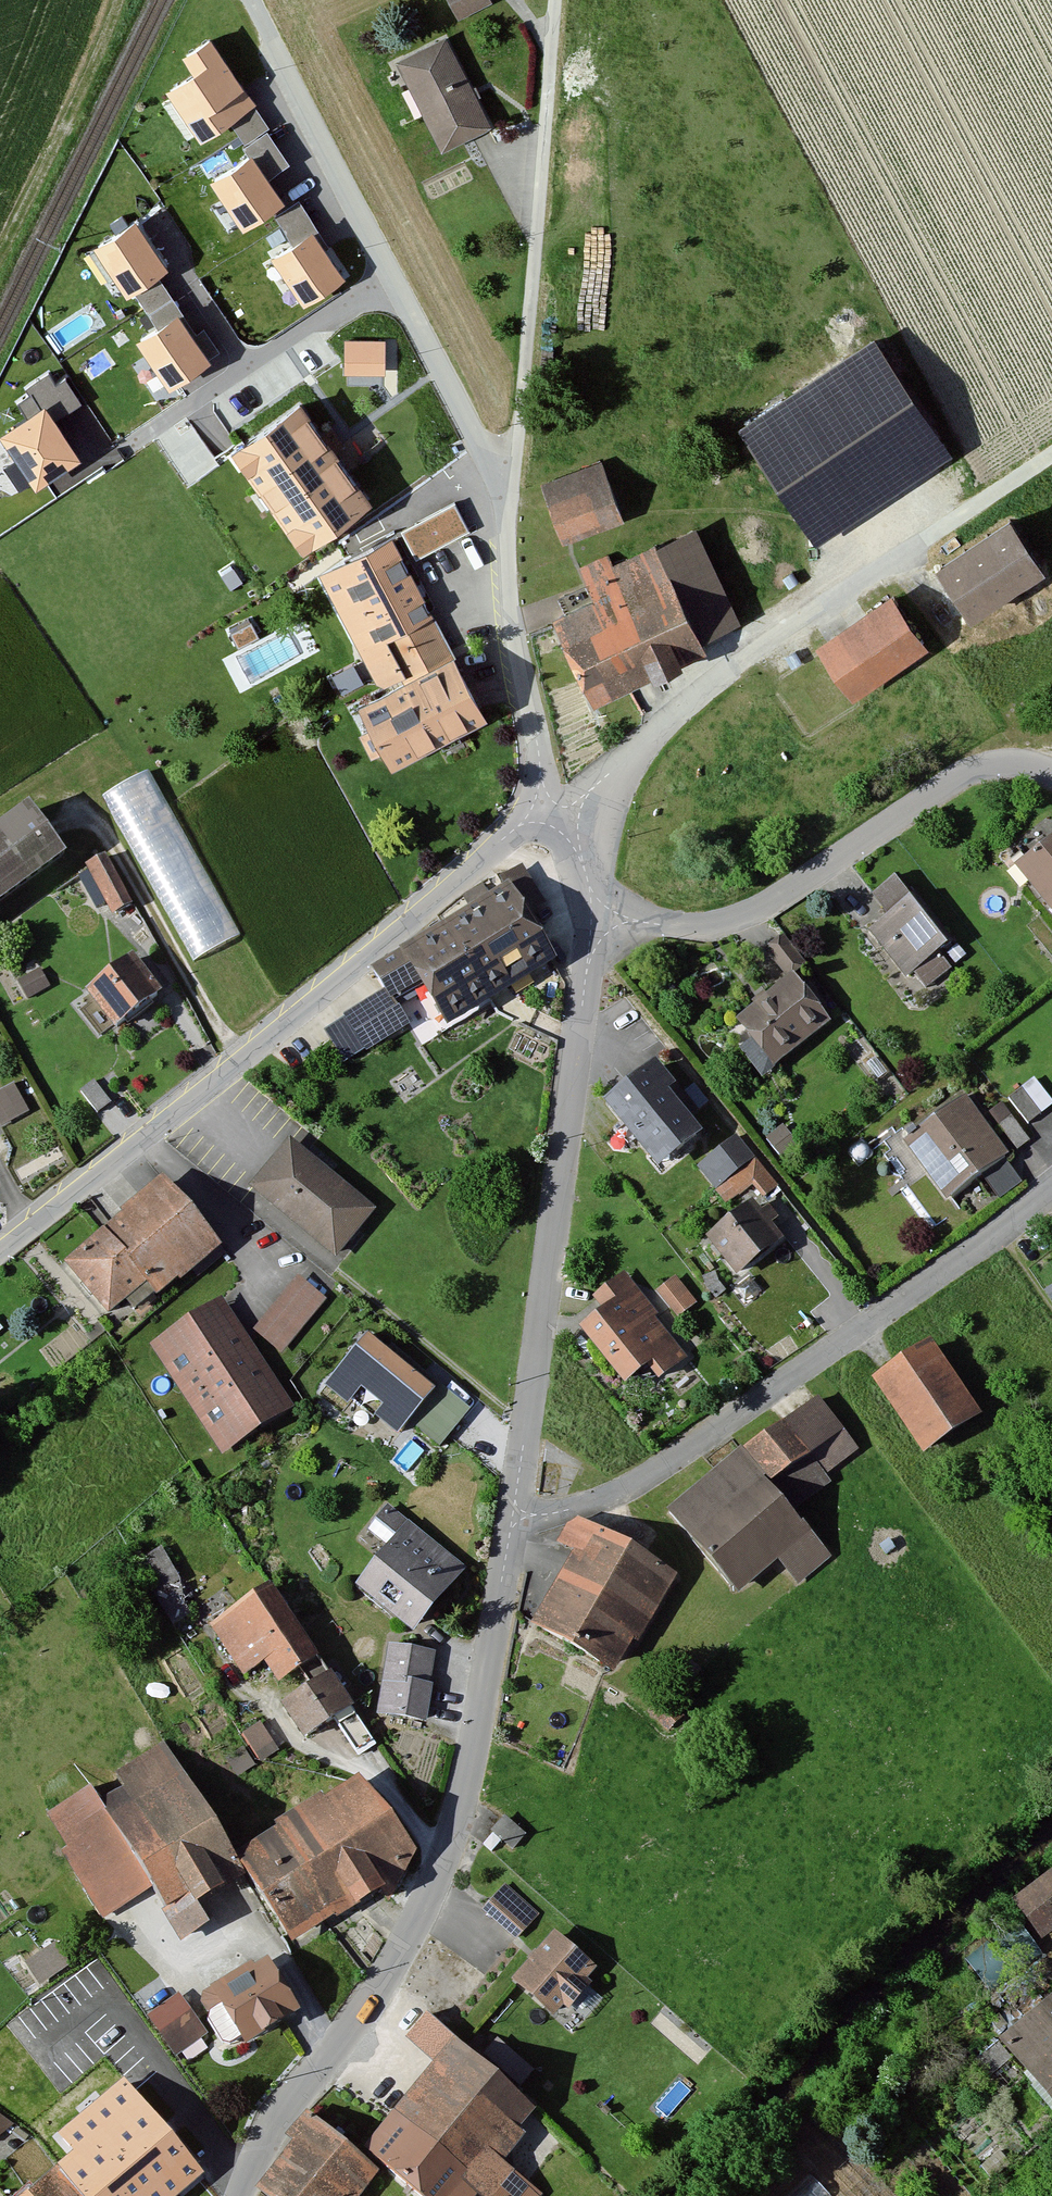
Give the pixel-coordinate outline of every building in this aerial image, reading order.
[(461,17),(494,0),(452,0),(461,17)] [(450,31),(400,55),(444,146),(494,122),(450,31)] [(254,109),(210,42),(181,60),(194,80),(174,93),(205,141),(254,109)] [(258,147),(270,168),(286,158),(274,137),(258,147)] [(280,206),(249,158),(210,184),(242,231),(280,206)] [(167,271),(135,223),(97,249),(129,296),(167,271)] [(345,281),(313,234),(274,259),(306,307),(345,281)] [(209,363),(177,315),(139,341),(171,388),(209,363)] [(880,331),(741,422),(818,540),(957,449),(880,331)] [(346,332),(345,366),(387,368),(388,334),(346,332)] [(361,501),(299,405),(244,440),(306,536),(361,501)] [(76,461),(44,414),(6,440),(38,487),(76,461)] [(603,455),(544,479),(568,539),(628,515),(603,455)] [(402,523),(417,552),(471,524),(456,495),(402,523)] [(946,562),(982,615),(1051,568),(1051,561),(1020,513),(946,562)] [(661,570),(561,614),(598,698),(718,645),(712,632),(744,618),(701,521),(650,543),(661,570)] [(407,555),(333,593),(384,694),(369,702),(400,763),(500,713),(466,646),(456,652),(407,555)] [(898,591),(822,642),(857,695),(934,644),(898,591)] [(145,769),(106,788),(193,956),(241,932),(215,881),(205,885),(145,769)] [(30,811),(0,833),(0,905),(64,858),(30,811)] [(1019,862),(1051,902),(1051,835),(1019,862)] [(104,857),(87,865),(112,914),(127,906),(104,857)] [(954,942),(897,870),(869,892),(886,914),(869,927),(908,976),(915,970),(927,985),(950,967),(939,954),(954,942)] [(519,880),(374,966),(387,988),(347,1011),(368,1047),(410,1023),(396,999),(426,981),(454,1029),(567,962),(519,880)] [(766,945),(783,966),(799,953),(782,932),(766,945)] [(127,957),(88,982),(112,1019),(152,997),(127,957)] [(799,973),(742,1016),(780,1065),(837,1021),(799,973)] [(680,1089),(657,1062),(609,1101),(666,1170),(709,1134),(692,1114),(709,1099),(692,1079),(680,1089)] [(1051,1101),(1051,1093),(1034,1072),(1009,1093),(1031,1119),(1051,1101)] [(111,1099),(93,1078),(81,1088),(99,1109),(111,1099)] [(0,1092),(0,1117),(4,1125),(30,1111),(16,1083),(0,1092)] [(1014,1157),(966,1092),(903,1137),(950,1202),(988,1175),(999,1190),(1015,1178),(1005,1163),(1014,1157)] [(329,1247),(366,1197),(283,1129),(239,1183),(329,1247)] [(782,1188),(736,1129),(692,1164),(724,1205),(757,1179),(770,1196),(782,1188)] [(174,1178),(72,1259),(116,1315),(154,1284),(166,1299),(230,1248),(174,1178)] [(787,1239),(755,1201),(711,1236),(743,1275),(787,1239)] [(693,1352),(625,1268),(605,1284),(618,1300),(585,1327),(631,1384),(653,1367),(661,1377),(693,1352)] [(300,1273),(252,1328),(278,1350),(326,1295),(300,1273)] [(677,1274),(658,1288),(678,1315),(697,1302),(677,1274)] [(228,1294),(152,1342),(225,1458),(301,1411),(228,1294)] [(435,1383),(366,1328),(326,1377),(395,1433),(435,1383)] [(939,1337),(874,1379),(925,1458),(990,1416),(939,1337)] [(819,1394),(751,1447),(795,1503),(863,1449),(819,1394)] [(751,1447),(671,1511),(738,1593),(779,1560),(799,1584),(836,1554),(795,1503),(751,1447)] [(468,1565),(408,1520),(358,1586),(417,1631),(468,1565)] [(593,1525),(578,1532),(568,1550),(583,1558),(540,1631),(606,1670),(666,1568),(593,1525)] [(138,1559),(177,1619),(199,1605),(160,1544),(138,1559)] [(274,1583),(211,1625),(248,1679),(269,1665),(283,1688),(325,1660),(274,1583)] [(435,1646),(390,1640),(380,1717),(426,1722),(435,1646)] [(356,1708),(331,1671),(287,1700),(311,1737),(356,1708)] [(164,1729),(32,1807),(101,1923),(157,1891),(186,1940),(212,1925),(199,1902),(246,1875),(232,1851),(164,1729)] [(371,1766),(232,1851),(246,1875),(292,1950),(416,1874),(421,1847),(371,1766)] [(1051,1931),(1051,1866),(1012,1897),(1043,1938),(1051,1931)] [(538,1916),(503,1882),(479,1907),(514,1941),(538,1916)] [(609,1970),(556,1925),(512,1976),(557,2015),(568,2001),(576,2008),(609,1970)] [(56,1939),(22,1959),(36,1984),(71,1965),(56,1939)] [(272,1947),(213,1980),(201,2009),(228,2058),(309,2013),(272,1947)] [(209,2032),(179,1989),(148,2011),(178,2054),(209,2032)] [(977,2057),(989,2071),(1012,2051),(1051,2096),(1051,1992),(977,2057)] [(425,2012),(412,2028),(440,2051),(361,2150),(382,2167),(422,2195),(481,2195),(482,2195),(540,2195),(544,2191),(505,2160),(546,2109),(425,2012)] [(486,2052),(526,2078),(535,2063),(496,2037),(486,2052)] [(53,2122),(76,2150),(18,2195),(197,2195),(216,2181),(204,2166),(221,2152),(155,2070),(134,2087),(119,2069),(53,2122)] [(361,2150),(307,2107),(285,2134),(295,2142),(259,2187),(271,2195),(359,2195),(382,2167),(361,2150)] [(802,2161),(768,2195),(823,2195),(830,2188),(802,2161)]
